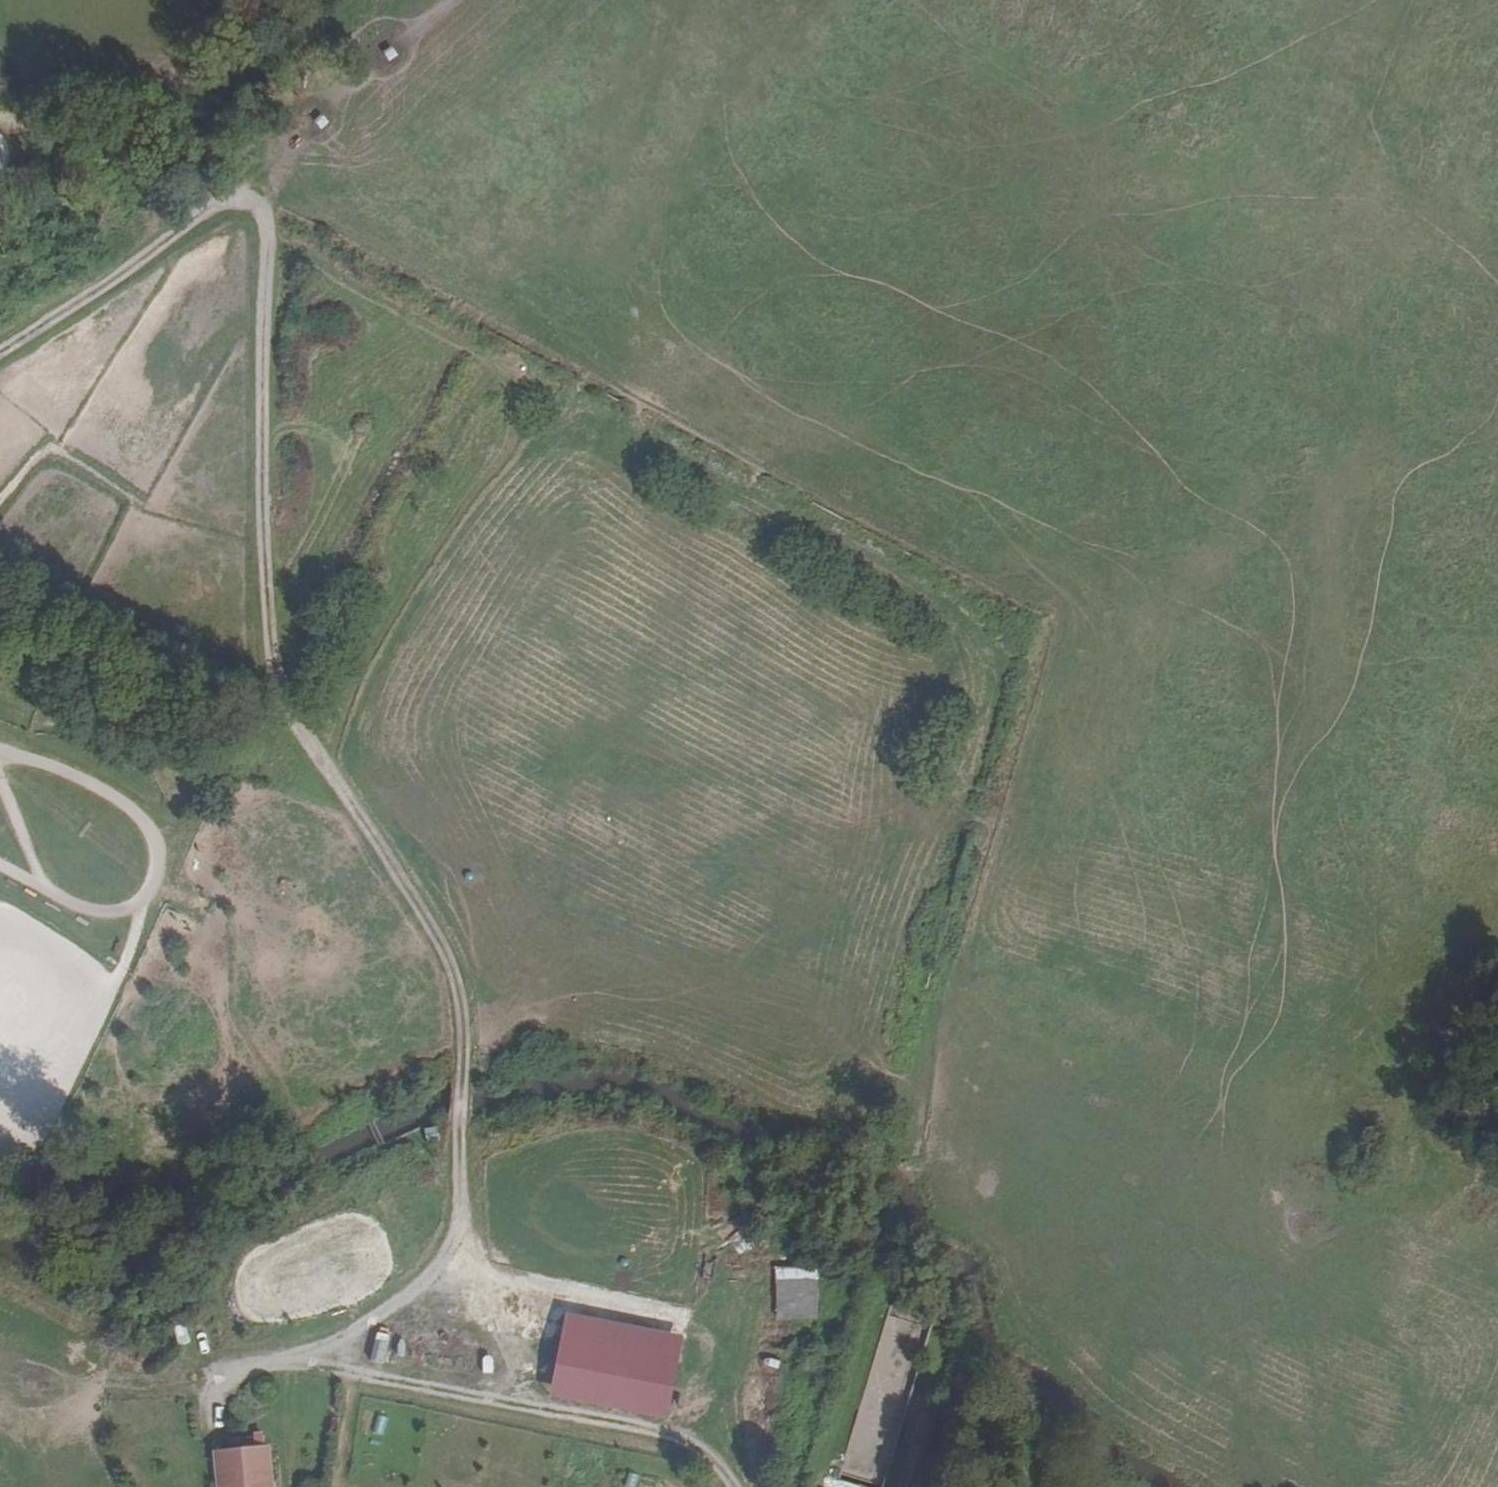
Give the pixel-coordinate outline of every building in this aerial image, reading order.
[(774,1269),(775,1321),(817,1320),(815,1268),(774,1269)] [(549,1403),(667,1425),(682,1346),(564,1324),(557,1363),(549,1403)] [(268,1441),(222,1445),(210,1446),(214,1486),(272,1486),(268,1441)]
